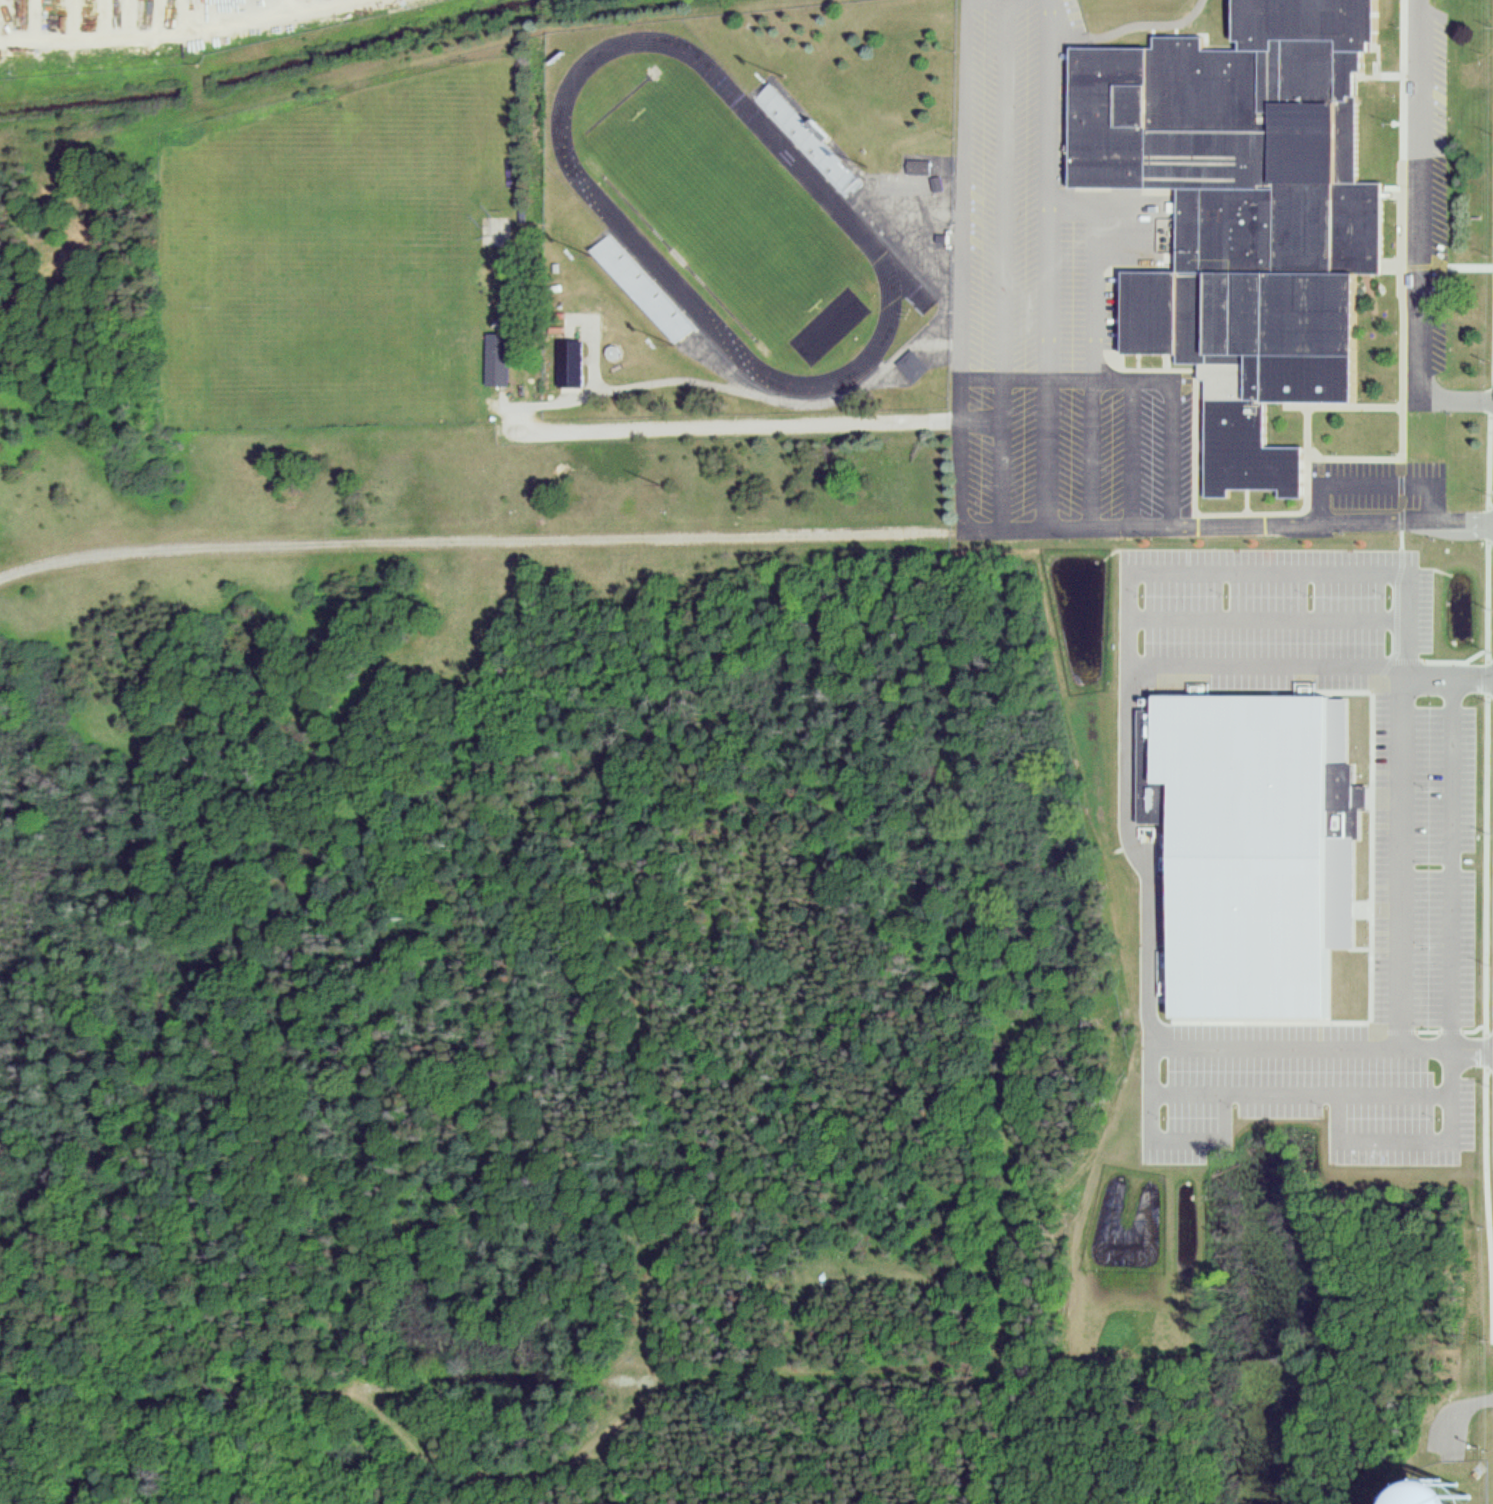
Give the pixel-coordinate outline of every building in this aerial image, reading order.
[(1233,41),(1071,41),(1070,175),(1178,175),(1177,266),(1125,265),(1125,340),(1204,341),(1203,484),(1297,484),(1298,438),(1262,437),(1263,393),(1354,394),(1355,268),(1380,268),(1380,170),(1372,170),(1373,0),(1233,0),(1233,41)] [(844,192),(863,173),(776,82),(757,100),(844,192)] [(681,341),(696,328),(613,234),(598,248),(681,341)] [(485,382),(508,382),(508,331),(485,331),(485,382)] [(555,381),(584,381),(584,336),(555,336),(555,381)] [(1136,710),(1136,817),(1162,817),(1162,1022),(1332,1022),(1332,827),(1351,827),(1351,693),(1154,693),(1154,710),(1136,710)] [(1363,1467),(1353,1503),(1406,1503),(1413,1481),(1363,1467)]
